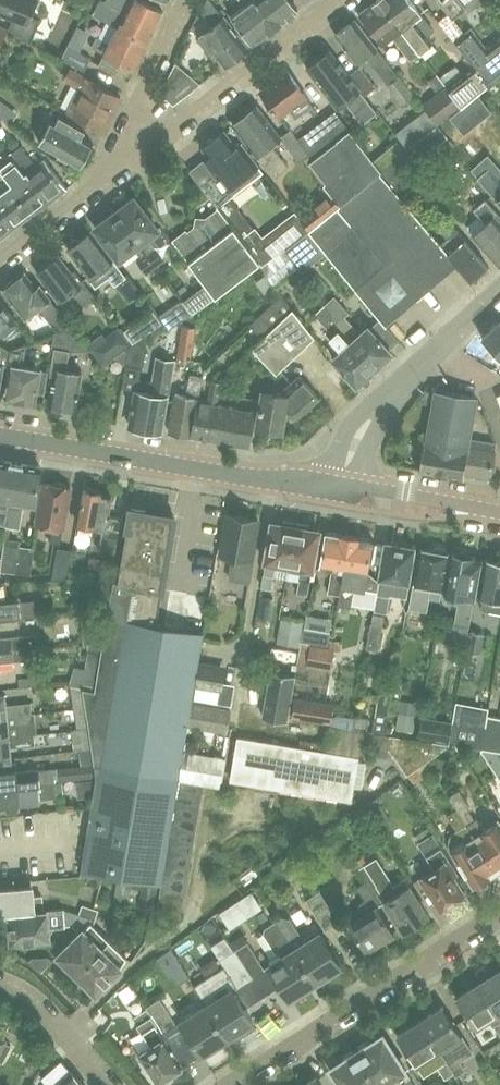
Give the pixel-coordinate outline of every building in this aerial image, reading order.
[(14,16),(8,30),(31,43),(40,20),(31,17),(38,0),(0,0),(0,11),(14,16)] [(144,1),(142,0),(106,0),(105,1),(125,11),(117,26),(149,41),(163,10),(144,1)] [(247,47),(211,0),(208,0),(202,11),(212,25),(197,36),(209,52),(213,48),(225,63),(229,61),(231,61),(236,57),(236,55),(247,47)] [(245,5),(231,15),(253,44),(275,27),(255,0),(242,0),(245,5)] [(291,0),(255,0),(275,27),(298,10),(291,0)] [(421,53),(381,0),(377,0),(360,13),(384,43),(395,34),(413,59),(421,53)] [(412,0),(381,0),(421,53),(428,47),(410,23),(422,14),(412,0)] [(453,17),(466,7),(461,0),(440,0),(453,17)] [(415,97),(369,37),(355,19),(336,34),(358,62),(367,56),(405,105),(415,97)] [(135,68),(149,41),(117,26),(109,43),(97,37),(92,47),(104,53),(99,65),(117,73),(122,62),(135,68)] [(475,67),(487,84),(499,73),(499,39),(487,48),(472,27),(454,41),(475,67)] [(74,37),(69,47),(80,53),(85,44),(74,37)] [(80,53),(69,47),(62,59),(84,71),(91,59),(80,53)] [(366,94),(350,74),(330,50),(319,59),(316,57),(312,60),(313,64),(308,67),(338,105),(346,98),(363,121),(377,109),(366,94)] [(376,86),(360,66),(350,74),(366,94),(376,86)] [(461,105),(476,92),(487,84),(475,67),(448,88),(461,105)] [(194,89),(172,70),(161,93),(174,104),(194,89)] [(314,104),(301,88),(288,70),(261,91),(279,115),(288,108),(296,118),(314,104)] [(113,114),(121,97),(74,73),(72,75),(69,73),(67,78),(84,87),(79,98),(113,114)] [(438,92),(446,85),(438,74),(429,81),(438,92)] [(461,105),(448,88),(446,85),(438,92),(422,104),(438,124),(448,116),(461,105)] [(461,105),(448,116),(464,136),(493,112),(476,92),(461,105)] [(104,131),(113,114),(79,98),(70,114),(85,121),(104,131)] [(1,116),(8,106),(0,100),(0,115),(1,116)] [(282,137),(271,122),(258,105),(255,107),(253,106),(248,110),(248,113),(233,124),(257,155),(263,151),(270,161),(264,165),(274,178),(289,166),(272,144),(282,137)] [(438,124),(426,109),(414,119),(426,134),(438,124)] [(335,111),(299,139),(314,159),(350,131),(335,111)] [(51,120),(39,141),(59,153),(57,156),(68,162),(70,159),(82,165),(94,144),(82,137),(86,129),(60,115),(56,123),(51,120)] [(449,139),(438,124),(406,150),(399,156),(410,168),(449,139)] [(264,171),(258,163),(243,143),(238,147),(225,130),(214,139),(211,138),(207,141),(208,143),(203,147),(232,186),(246,175),(252,181),(264,171)] [(402,197),(380,172),(373,162),(350,132),(309,164),(330,191),(341,205),(311,229),(309,231),(327,253),(351,283),(384,323),(405,305),(400,299),(451,256),(440,244),(428,229),(429,228),(402,197)] [(406,150),(398,140),(373,162),(380,172),(399,157),(399,156),(406,150)] [(35,167),(26,156),(20,148),(13,153),(16,158),(49,201),(67,187),(45,159),(35,167)] [(16,158),(13,153),(7,158),(5,156),(0,160),(0,171),(11,186),(33,213),(49,201),(16,158)] [(488,154),(472,168),(487,188),(499,203),(499,167),(488,154)] [(380,172),(402,197),(420,181),(399,157),(380,172)] [(301,215),(311,229),(341,205),(330,191),(312,168),(309,170),(307,175),(313,182),(318,181),(327,193),(301,215)] [(11,186),(0,171),(0,205),(16,226),(33,213),(11,186)] [(217,206),(230,196),(213,175),(201,184),(217,206)] [(218,206),(242,238),(254,228),(230,196),(217,206),(218,206)] [(158,229),(148,215),(134,197),(115,212),(157,266),(178,293),(186,287),(155,247),(151,250),(143,240),(158,229)] [(486,198),(474,209),(486,222),(472,235),(498,263),(499,262),(499,214),(486,198)] [(16,226),(0,205),(0,238),(16,226)] [(215,296),(260,262),(242,238),(218,206),(217,207),(219,210),(206,219),(201,219),(199,225),(188,233),(186,231),(173,241),(215,296)] [(147,273),(157,266),(115,212),(96,227),(120,258),(134,247),(142,257),(138,260),(147,273)] [(471,279),(488,265),(450,220),(440,228),(448,237),(440,244),(451,256),(457,263),(471,279)] [(126,276),(104,248),(91,231),(80,239),(75,239),(71,242),(70,247),(68,248),(90,276),(104,267),(117,283),(126,276)] [(302,272),(327,253),(309,231),(285,250),(302,272)] [(76,269),(72,272),(59,255),(50,262),(49,261),(39,268),(40,269),(37,272),(60,301),(74,290),(85,304),(96,296),(76,269)] [(8,282),(8,286),(4,289),(17,306),(26,317),(39,307),(50,320),(61,311),(41,284),(37,287),(26,272),(16,279),(13,279),(8,282)] [(260,341),(290,312),(294,309),(282,294),(248,328),(260,341)] [(10,308),(0,296),(0,334),(19,320),(10,308)] [(359,332),(346,317),(349,315),(333,298),(327,303),(336,314),(331,318),(375,367),(382,361),(386,361),(391,356),(391,353),(392,351),(368,325),(359,332)] [(357,384),(358,383),(361,383),(366,379),(366,376),(375,367),(331,318),(336,314),(327,303),(315,314),(328,328),(325,332),(341,350),(333,357),(357,384)] [(131,341),(159,322),(152,312),(124,332),(131,341)] [(311,337),(290,312),(260,341),(253,348),(275,371),(311,337)] [(483,336),(499,355),(499,321),(483,336)] [(53,381),(49,404),(63,406),(64,408),(69,409),(72,407),(76,408),(82,372),(66,368),(69,350),(90,349),(74,328),(54,333),(52,346),(55,346),(50,381),(53,381)] [(182,328),(176,360),(189,363),(195,330),(182,328)] [(102,331),(88,342),(93,348),(107,337),(102,331)] [(142,368),(148,334),(129,347),(126,365),(142,368)] [(103,362),(118,351),(107,337),(93,348),(103,362)] [(32,400),(35,401),(37,391),(44,392),(48,370),(40,369),(40,368),(18,365),(19,361),(22,361),(25,344),(12,349),(12,350),(9,364),(7,377),(10,378),(7,396),(19,398),(22,401),(29,402),(32,400)] [(12,350),(0,345),(0,388),(4,363),(9,364),(12,350)] [(129,424),(162,430),(173,371),(174,371),(176,359),(158,356),(154,381),(137,378),(129,424)] [(199,400),(200,396),(203,376),(190,374),(186,394),(176,392),(169,431),(192,435),(198,400),(199,400)] [(263,390),(257,426),(282,430),(285,413),(299,415),(320,396),(302,377),(285,392),(263,390)] [(216,403),(218,403),(222,381),(212,379),(208,401),(200,400),(201,397),(200,396),(199,400),(198,400),(192,435),(209,438),(216,403)] [(465,450),(468,437),(474,397),(444,391),(445,384),(438,382),(428,443),(424,443),(419,468),(465,476),(465,475),(466,469),(469,450),(465,450)] [(255,410),(218,403),(216,403),(209,438),(249,445),(255,410)] [(469,450),(466,469),(473,470),(473,473),(491,476),(496,442),(468,437),(465,450),(469,450)] [(18,462),(0,459),(0,523),(8,525),(18,462)] [(35,502),(41,466),(18,462),(8,525),(20,527),(25,501),(35,502)] [(54,484),(44,482),(37,523),(52,526),(50,541),(61,543),(63,528),(70,487),(68,486),(65,483),(57,481),(54,484)] [(108,515),(111,494),(100,492),(100,490),(87,488),(86,490),(83,489),(78,522),(103,527),(99,551),(116,554),(123,517),(108,515)] [(203,631),(156,623),(174,515),(131,507),(118,581),(114,581),(96,689),(85,688),(96,762),(179,776),(218,784),(223,757),(183,750),(203,631)] [(253,551),(259,519),(228,514),(222,553),(234,555),(230,578),(250,581),(255,552),(253,551)] [(289,577),(298,523),(284,520),(283,523),(273,522),(262,586),(272,587),(275,575),(289,577)] [(308,593),(319,530),(309,528),(309,525),(298,523),(289,577),(300,579),(298,591),(308,593)] [(340,593),(350,534),(340,532),(340,533),(326,530),(320,565),(333,567),(329,591),(340,593)] [(366,587),(374,539),(374,538),(360,536),(350,534),(340,593),(338,605),(352,607),(356,586),(366,587)] [(406,596),(408,580),(414,546),(386,541),(380,582),(375,609),(375,610),(387,611),(390,593),(406,596)] [(16,571),(21,545),(5,542),(3,556),(1,569),(16,571)] [(21,545),(16,571),(30,573),(34,547),(21,545)] [(442,597),(450,552),(446,551),(446,548),(435,546),(434,549),(421,547),(411,608),(427,610),(429,595),(442,597)] [(52,580),(67,579),(72,550),(58,547),(52,580)] [(469,627),(481,559),(472,558),(472,556),(469,555),(467,552),(460,550),(457,553),(454,553),(447,593),(448,593),(447,600),(459,602),(453,637),(468,640),(470,629),(470,627),(469,627)] [(113,560),(89,556),(86,573),(110,577),(113,560)] [(498,561),(486,559),(480,594),(485,594),(482,608),(499,611),(499,559),(498,561)] [(89,594),(89,610),(109,607),(114,578),(90,577),(89,594)] [(20,601),(21,615),(41,614),(40,599),(20,601)] [(21,616),(19,601),(0,603),(0,618),(21,616)] [(301,623),(282,620),(278,641),(297,645),(301,623)] [(385,625),(373,623),(370,646),(381,648),(385,625)] [(106,627),(83,629),(84,642),(104,640),(106,627)] [(305,627),(303,640),(331,645),(333,632),(305,627)] [(470,629),(468,640),(466,650),(481,652),(485,632),(470,629)] [(28,647),(38,647),(36,634),(0,638),(0,650),(28,647)] [(102,652),(104,640),(84,642),(84,643),(86,643),(88,643),(88,650),(87,659),(85,667),(75,665),(74,667),(70,681),(82,680),(83,687),(96,688),(102,652)] [(312,642),(303,640),(299,663),(308,665),(329,668),(333,650),(312,646),(312,642)] [(39,657),(38,647),(28,647),(0,650),(0,661),(39,657)] [(218,703),(230,705),(234,682),(222,680),(225,663),(199,658),(195,684),(221,688),(218,703)] [(373,731),(385,733),(392,690),(385,671),(373,687),(378,697),(373,731)] [(261,726),(284,730),(293,676),(270,672),(261,726)] [(73,707),(86,705),(83,687),(82,680),(70,681),(69,681),(73,707)] [(32,711),(32,702),(7,705),(5,693),(0,693),(0,714),(32,711)] [(291,718),(330,724),(334,701),(295,695),(291,718)] [(230,705),(218,703),(192,699),(189,721),(233,729),(237,707),(230,705)] [(73,707),(77,728),(90,726),(86,705),(73,707)] [(396,728),(414,731),(417,713),(399,710),(396,728)] [(34,723),(32,711),(0,714),(0,737),(35,733),(34,723)] [(354,728),(368,730),(370,716),(356,714),(354,728)] [(487,716),(485,726),(481,748),(499,751),(499,718),(487,716)] [(449,741),(453,723),(423,718),(419,736),(449,741)] [(481,748),(485,726),(453,721),(453,723),(449,741),(449,743),(481,748)] [(368,730),(354,728),(332,724),(328,741),(326,752),(238,736),(230,779),(351,800),(354,784),(362,786),(366,763),(358,761),(358,757),(368,747),(386,749),(389,747),(391,734),(385,733),(373,731),(368,730)] [(90,726),(77,728),(69,729),(72,749),(92,745),(90,726)] [(12,758),(11,746),(36,744),(35,733),(0,737),(0,759),(12,758)] [(391,734),(389,747),(408,774),(449,744),(449,743),(391,734)] [(38,770),(16,772),(15,762),(0,764),(0,786),(43,781),(43,784),(55,783),(54,768),(38,770)] [(83,855),(80,874),(105,872),(161,881),(179,776),(96,762),(97,772),(85,846),(83,846),(81,854),(83,855)] [(179,776),(177,789),(201,793),(203,781),(179,776)] [(55,783),(43,784),(43,781),(0,786),(0,811),(20,809),(19,800),(57,796),(55,783)] [(177,789),(175,801),(199,805),(201,793),(177,789)] [(497,820),(484,829),(476,817),(475,818),(468,808),(470,806),(459,789),(448,795),(457,809),(498,870),(499,869),(499,824),(497,820)] [(175,801),(173,813),(197,818),(199,805),(175,801)] [(488,877),(498,870),(457,809),(449,815),(458,830),(455,832),(454,833),(452,834),(451,836),(450,837),(450,838),(449,840),(449,841),(450,843),(450,844),(451,845),(453,848),(451,850),(474,885),(478,883),(482,886),(489,882),(488,877)] [(173,813),(171,826),(195,830),(197,818),(173,813)] [(171,826),(169,838),(193,842),(195,830),(171,826)] [(457,871),(433,834),(428,826),(415,834),(420,842),(436,867),(421,876),(441,907),(443,905),(445,908),(456,901),(454,898),(464,892),(453,874),(457,871)] [(169,838),(167,850),(191,854),(193,842),(169,838)] [(167,850),(165,862),(189,866),(191,854),(167,850)] [(429,914),(410,885),(405,878),(392,886),(375,858),(360,867),(368,880),(373,888),(382,903),(386,900),(405,930),(429,914)] [(165,862),(162,875),(186,879),(189,866),(165,862)] [(104,872),(89,873),(86,883),(99,887),(104,872)] [(162,875),(160,887),(184,891),(186,879),(162,875)] [(131,882),(118,879),(115,900),(128,902),(131,882)] [(382,903),(373,888),(368,880),(358,886),(364,894),(367,898),(361,902),(360,908),(348,916),(351,921),(350,922),(367,948),(395,931),(378,905),(382,903)] [(158,887),(143,884),(139,906),(154,908),(158,887)] [(44,910),(42,895),(34,895),(33,885),(0,888),(0,915),(4,915),(36,912),(36,910),(44,910)] [(160,887),(158,899),(182,903),(184,891),(160,887)] [(325,930),(340,920),(319,888),(304,898),(325,930)] [(229,927),(262,906),(251,889),(218,909),(229,927)] [(158,899),(156,911),(180,915),(182,903),(158,899)] [(94,917),(98,907),(83,903),(80,913),(93,917),(94,917)] [(93,917),(80,913),(62,907),(62,914),(81,931),(92,921),(93,917)] [(11,930),(12,940),(50,936),(49,927),(58,926),(57,910),(48,910),(48,909),(44,910),(36,910),(36,912),(4,915),(5,930),(11,930)] [(317,980),(341,965),(320,932),(305,941),(291,920),(281,917),(277,919),(295,948),(317,980)] [(317,980),(295,948),(277,919),(266,926),(265,933),(280,957),(269,964),(290,998),(317,980)] [(81,931),(59,954),(66,962),(64,964),(75,975),(110,940),(110,939),(92,921),(81,931)] [(110,940),(75,975),(86,986),(88,984),(96,991),(111,976),(122,966),(128,957),(110,939),(110,940)] [(265,967),(247,940),(219,958),(236,985),(265,967)] [(480,983),(498,1010),(499,1013),(499,970),(480,983)] [(498,1010),(480,983),(457,997),(475,1025),(498,1010)] [(250,1023),(254,1021),(233,988),(207,1004),(229,1037),(238,1031),(240,1035),(253,1027),(250,1023)] [(146,1004),(152,1015),(163,1032),(178,1023),(160,995),(146,1004)] [(202,1054),(229,1037),(207,1004),(181,1021),(202,1054)] [(466,1067),(450,1041),(462,1033),(444,1005),(421,1020),(446,1059),(456,1073),(466,1067)] [(171,1045),(163,1032),(152,1015),(137,1024),(151,1044),(139,1052),(139,1058),(145,1067),(148,1066),(158,1081),(161,1080),(165,1082),(173,1077),(173,1072),(182,1066),(170,1046),(171,1045)] [(446,1079),(456,1073),(446,1059),(421,1020),(398,1035),(416,1063),(424,1076),(439,1067),(446,1079)] [(380,1084),(394,1076),(400,1084),(415,1084),(383,1034),(372,1041),(367,1040),(360,1045),(359,1049),(358,1050),(380,1084)] [(380,1084),(358,1050),(356,1051),(351,1050),(344,1055),(343,1059),(331,1067),(343,1084),(380,1084)] [(62,1059),(42,1077),(50,1084),(85,1084),(62,1059)] [(318,1075),(303,1084),(324,1084),(318,1075)]
